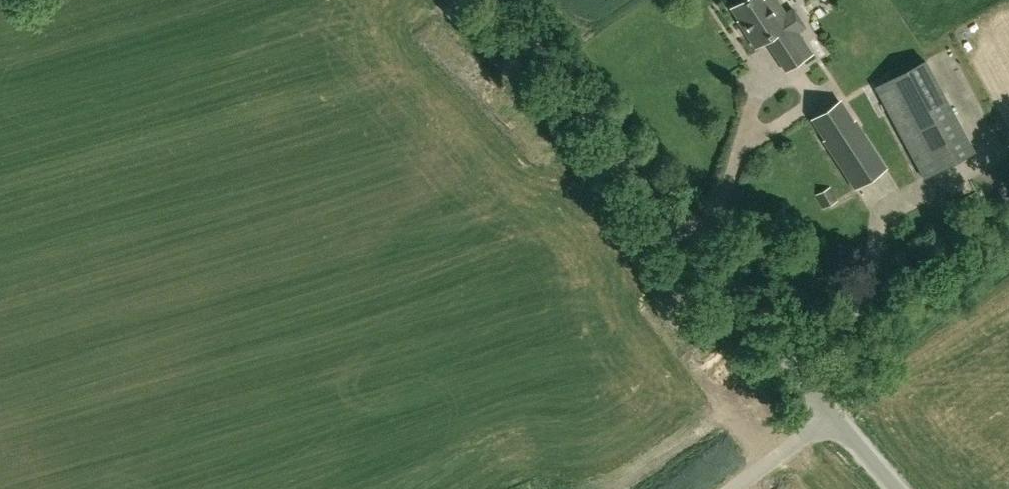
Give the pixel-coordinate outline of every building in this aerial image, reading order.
[(784,12),(776,0),(744,0),(732,8),(740,20),(739,21),(756,47),(766,40),(786,70),(811,54),(798,34),(807,27),(793,6),(784,12)] [(465,15),(454,3),(444,11),(455,24),(465,15)] [(974,151),(925,61),(876,87),(924,177),(974,151)] [(825,141),(855,188),(886,168),(855,121),(825,141)] [(838,200),(830,187),(816,195),(823,208),(838,200)]
